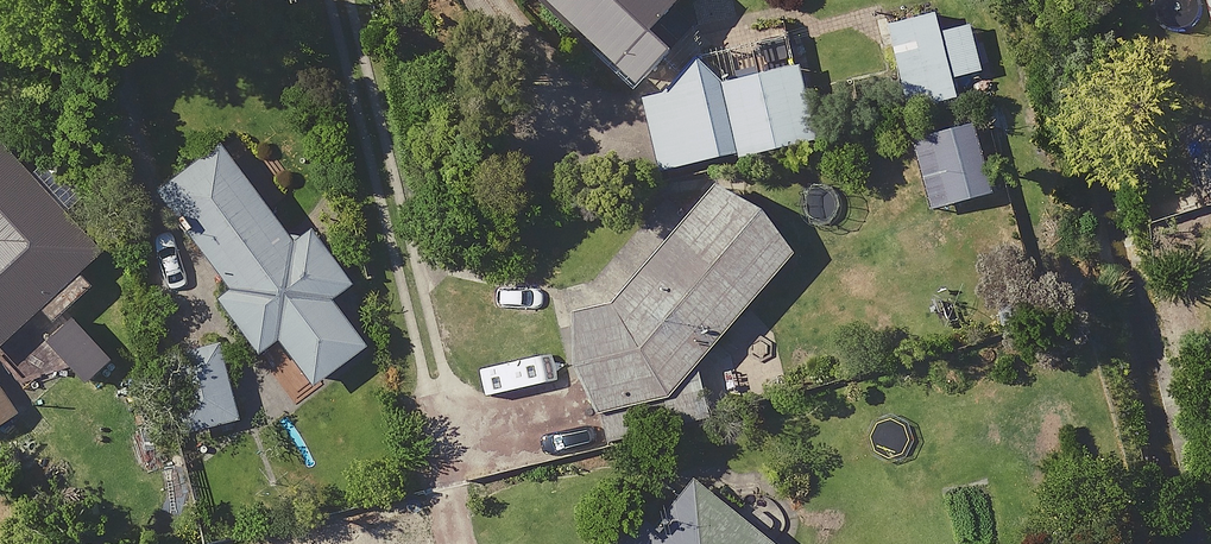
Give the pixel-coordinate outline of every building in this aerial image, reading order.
[(685,0),(553,0),(641,84),(704,18),(685,0)] [(935,9),(893,18),(915,118),(957,108),(935,9)] [(822,150),(811,79),(656,104),(668,176),(822,150)] [(12,141),(0,151),(0,433),(98,353),(61,308),(114,266),(12,141)] [(983,204),(965,145),(924,158),(941,216),(983,204)] [(309,250),(232,152),(170,200),(246,296),(215,320),(256,373),(291,345),(331,396),(383,355),(345,306),(364,291),(323,238),(309,250)] [(816,260),(732,186),(616,318),(582,324),(604,458),(716,440),(707,384),(816,260)] [(250,420),(229,353),(174,370),(196,437),(250,420)] [(645,531),(635,543),(661,543),(645,531)]
